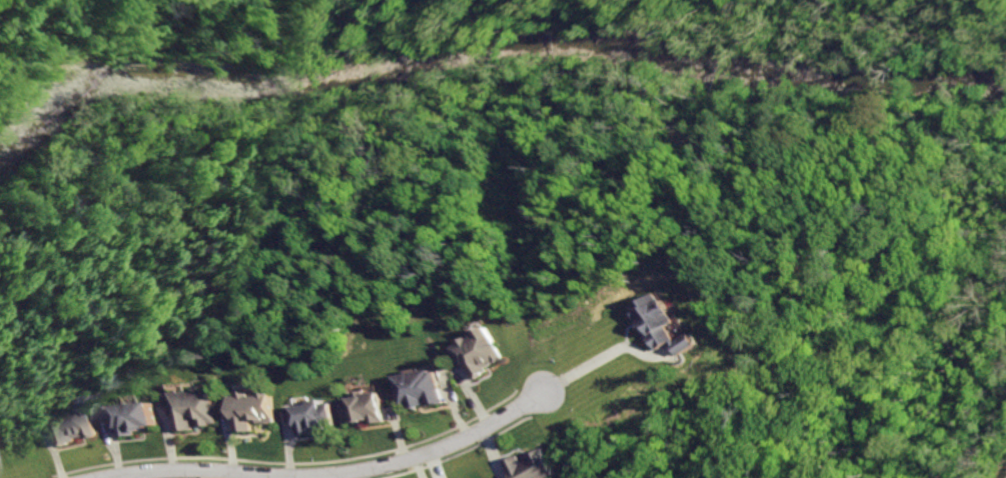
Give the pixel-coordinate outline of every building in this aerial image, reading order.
[(674,294),(645,310),(657,333),(661,332),(664,339),(661,341),(667,351),(682,343),(686,351),(689,355),(709,345),(704,335),(692,342),(684,327),(689,325),(684,316),(689,313),(682,301),(679,303),(674,294)] [(496,328),(484,335),(485,337),(462,349),(471,367),(474,366),(483,383),(499,374),(497,369),(512,360),(496,328)] [(402,378),(408,407),(416,406),(416,409),(430,406),(429,401),(434,400),(435,405),(450,402),(444,371),(402,378)] [(181,392),(181,431),(200,431),(200,419),(209,419),(209,427),(217,427),(217,425),(224,425),(224,392),(181,392)] [(346,400),(348,424),(363,422),(363,423),(375,422),(375,425),(393,423),(389,392),(372,394),(372,397),(346,400)] [(241,399),(243,433),(260,433),(260,423),(281,422),(280,398),(241,399)] [(60,410),(67,447),(86,443),(85,438),(104,434),(98,404),(91,405),(91,401),(76,404),(77,407),(60,410)] [(117,405),(118,422),(124,422),(125,438),(142,437),(141,432),(155,431),(155,427),(165,426),(163,402),(117,405)] [(295,409),(296,423),(300,422),(302,438),(322,436),(322,433),(333,432),(332,424),(340,423),(339,406),(332,406),(332,402),(318,403),(318,407),(295,409)] [(523,462),(520,456),(507,463),(516,477),(549,477),(559,472),(546,449),(523,462)]
